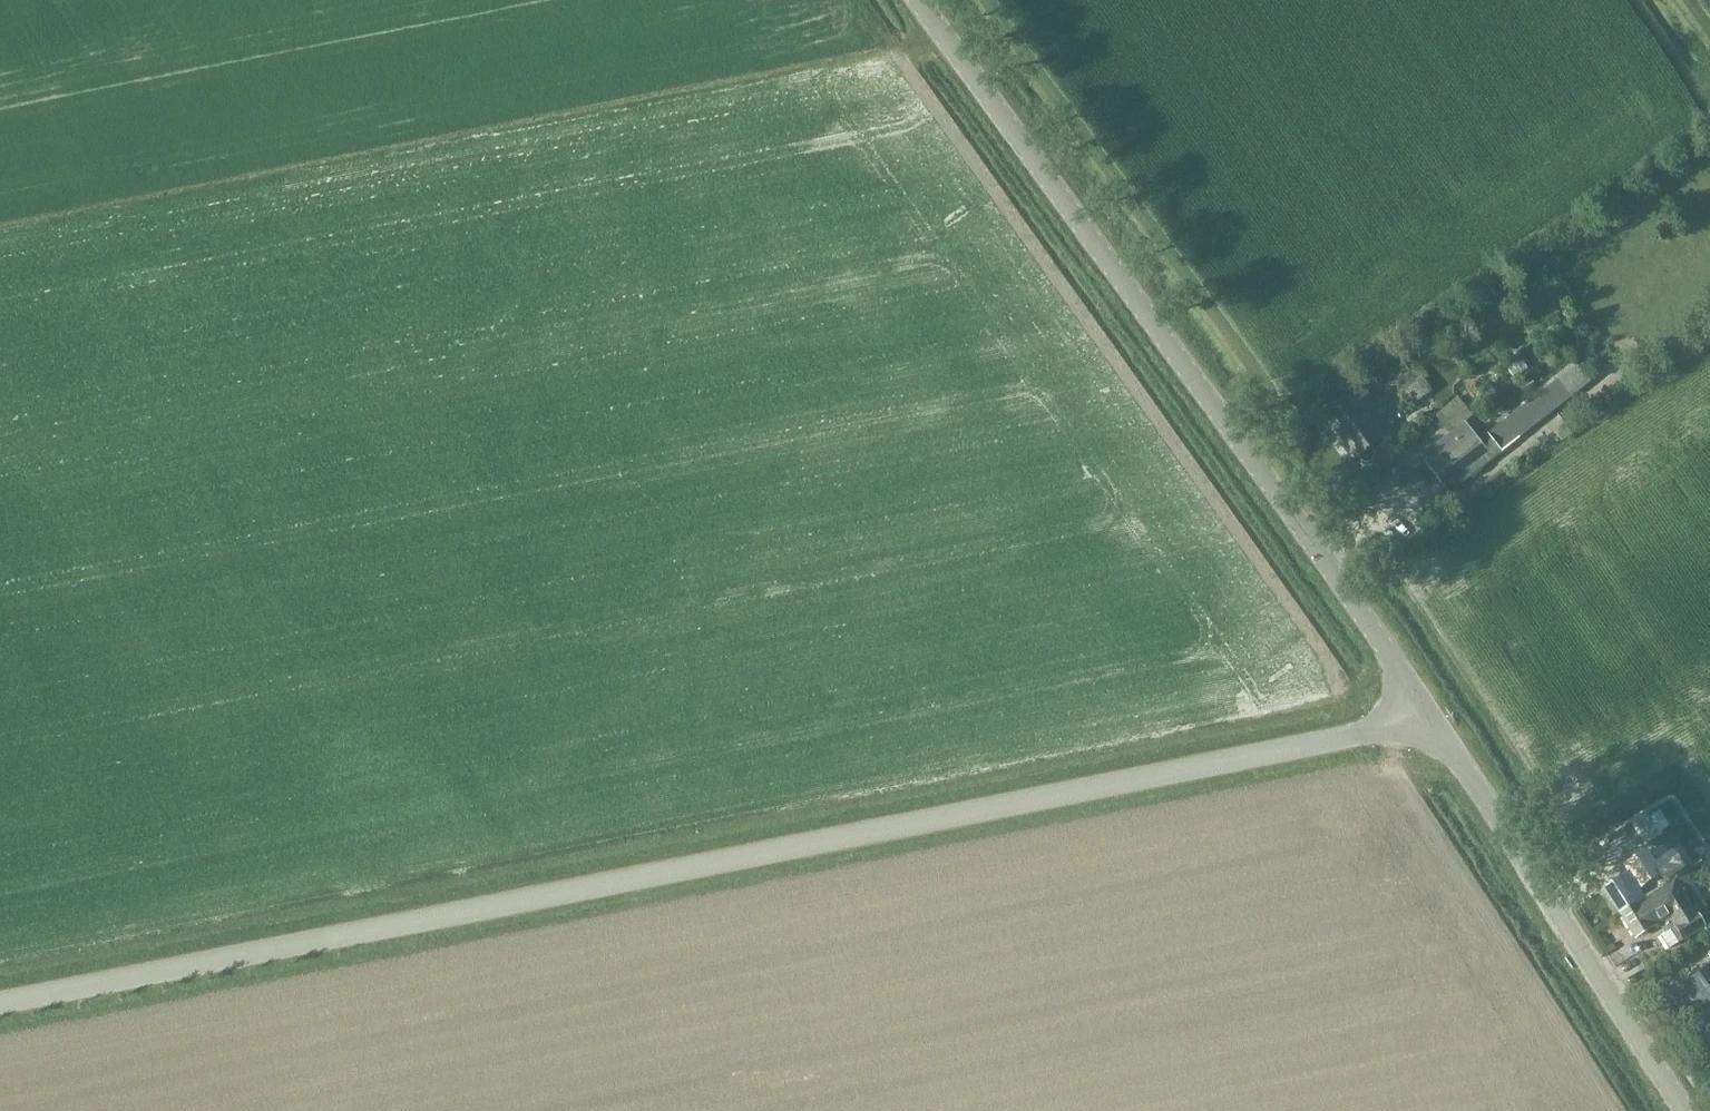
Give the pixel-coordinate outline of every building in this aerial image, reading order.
[(1502,452),(1571,397),(1588,384),(1573,365),(1487,433),(1478,440),(1465,423),(1472,416),(1457,397),(1434,416),(1449,435),(1420,456),(1449,494),(1503,453),(1502,452)] [(1430,391),(1414,370),(1393,385),(1409,407),(1430,391)] [(1536,386),(1530,377),(1519,384),(1525,393),(1536,386)] [(1375,452),(1371,445),(1381,437),(1363,414),(1373,407),(1361,392),(1324,421),(1353,459),(1357,456),(1362,463),(1367,463),(1374,458),(1375,452)] [(1616,914),(1669,882),(1673,880),(1665,866),(1634,887),(1627,876),(1602,892),(1616,914)] [(1701,925),(1673,880),(1669,882),(1616,914),(1632,938),(1655,924),(1661,933),(1672,927),(1680,939),(1701,925)] [(1679,985),(1680,987),(1684,984),(1701,1009),(1697,1011),(1708,1028),(1709,1027),(1709,964),(1679,985)]
